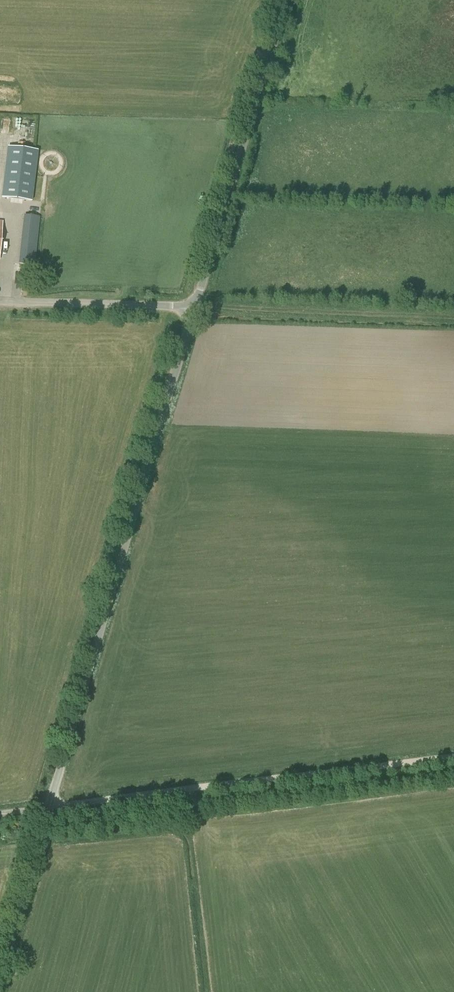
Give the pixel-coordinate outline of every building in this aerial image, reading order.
[(30,202),(35,152),(5,149),(0,199),(30,202)] [(37,245),(20,243),(18,264),(23,264),(35,266),(37,245)]
